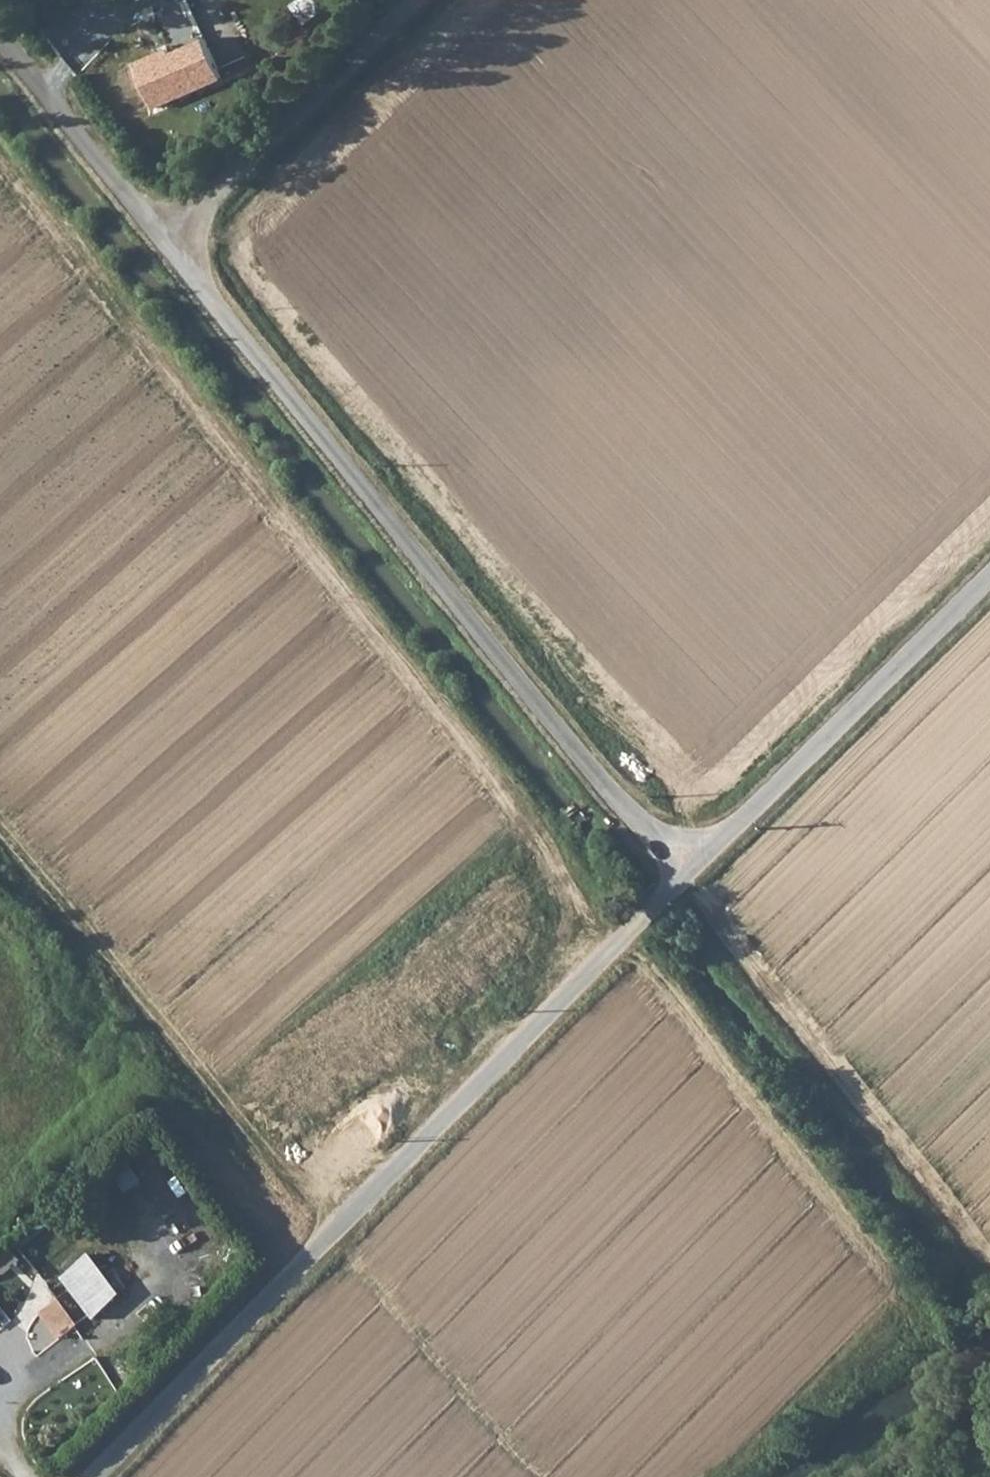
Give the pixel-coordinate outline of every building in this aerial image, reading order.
[(168,54),(202,39),(199,30),(164,45),(166,49),(168,54)] [(151,111),(221,81),(202,39),(168,54),(166,49),(130,65),(151,111)] [(18,1247),(12,1239),(6,1245),(11,1253),(18,1247)] [(64,1281),(100,1318),(127,1291),(90,1255),(64,1281)] [(61,1298),(41,1313),(63,1340),(83,1325),(61,1298)] [(799,1429),(803,1423),(797,1418),(792,1425),(799,1429)]
